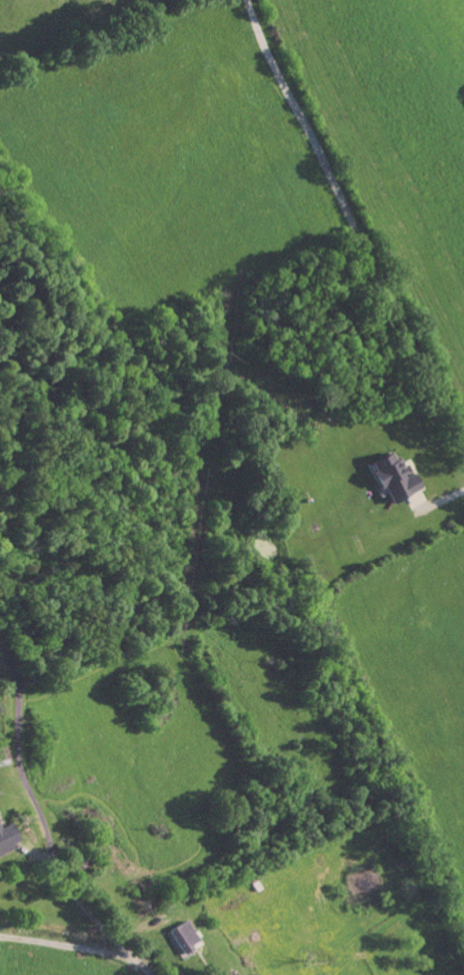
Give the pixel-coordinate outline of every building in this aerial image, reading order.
[(423,486),(415,470),(403,475),(391,449),(366,460),(371,471),(367,473),(374,487),(380,485),(388,501),(423,486)] [(14,843),(5,822),(0,825),(0,849),(14,843)] [(165,929),(180,954),(197,943),(182,919),(165,929)]
